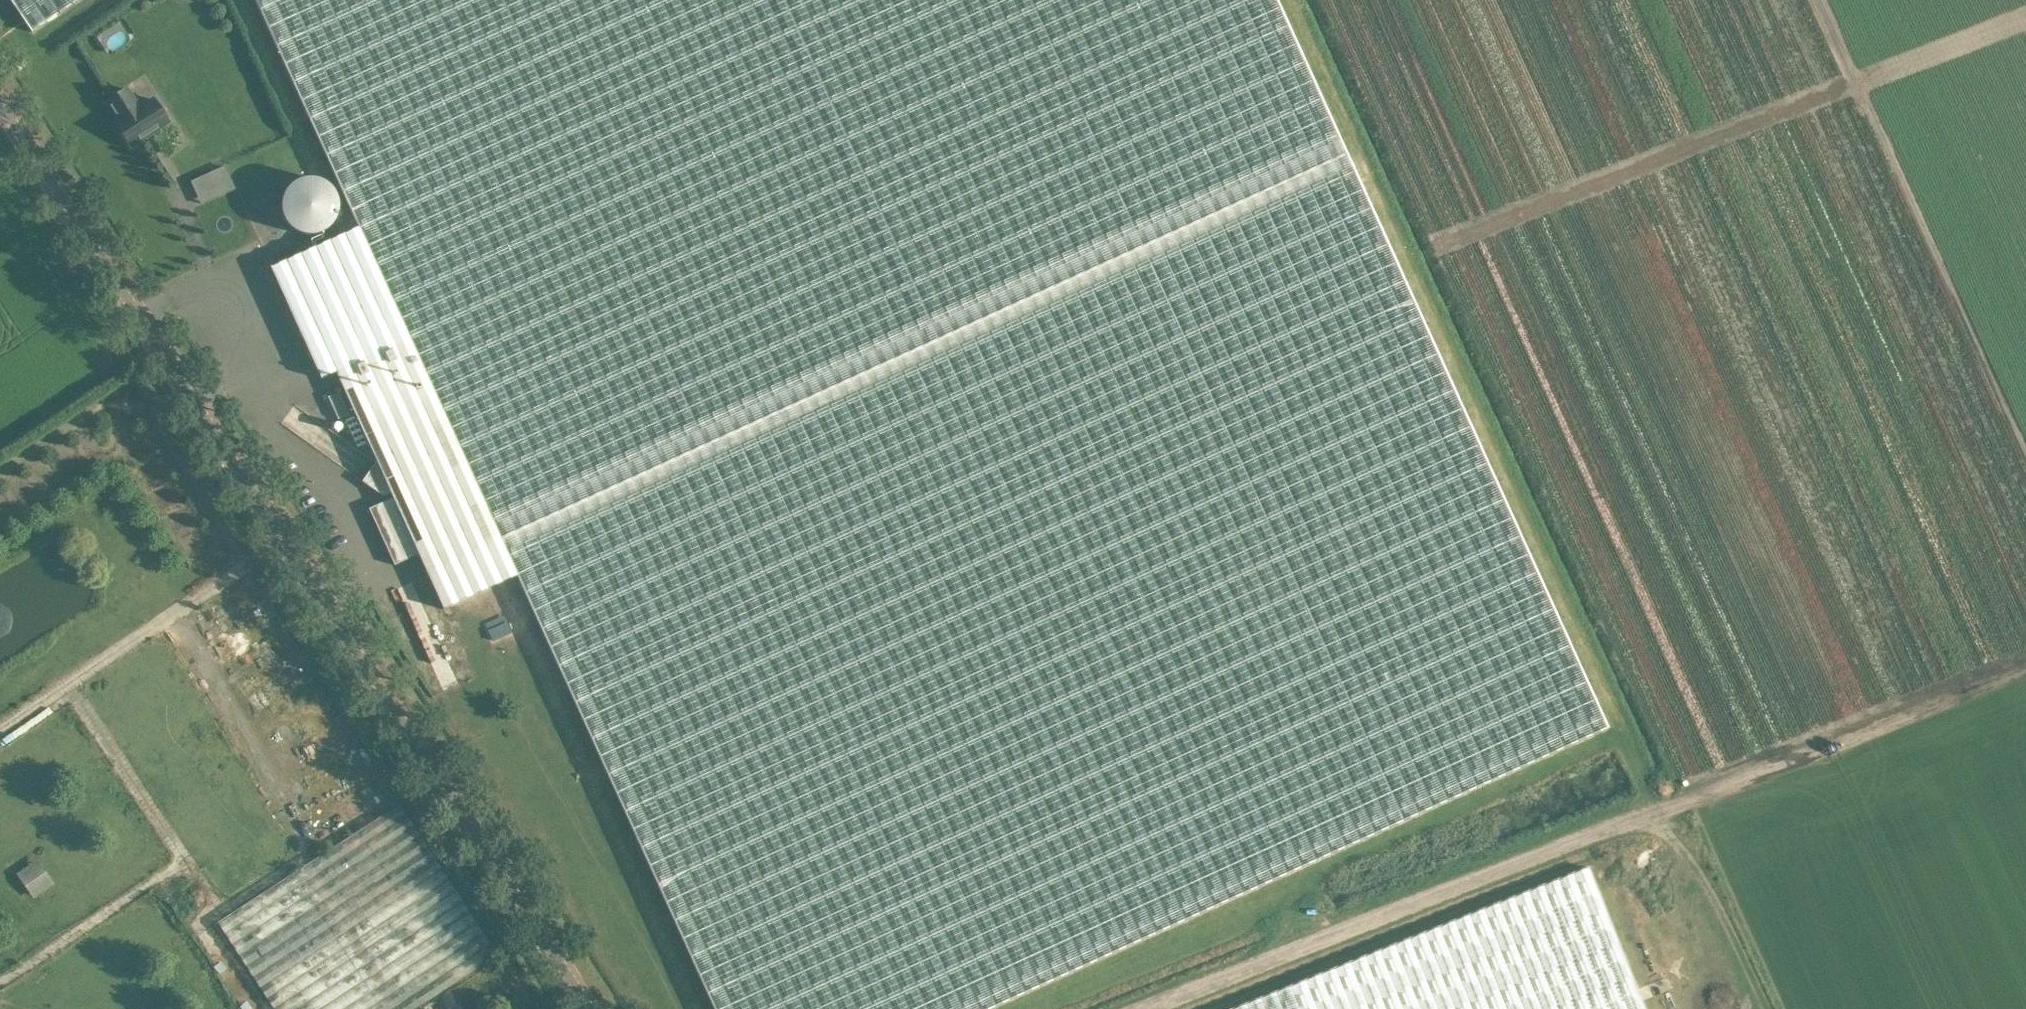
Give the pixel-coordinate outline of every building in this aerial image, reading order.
[(32,32),(79,0),(11,0),(32,32)] [(1607,725),(1277,0),(255,0),(358,228),(271,267),(321,378),(336,372),(376,461),(362,481),(383,496),(391,493),(393,498),(369,509),(395,565),(420,553),(445,608),(518,575),(714,1008),(983,1008),(1607,725)] [(115,124),(131,147),(169,122),(154,99),(140,108),(127,88),(107,102),(120,121),(115,124)] [(225,194),(236,189),(225,165),(214,170),(225,194)] [(335,222),(336,220),(337,218),(338,216),(339,214),(339,212),(339,210),(339,208),(339,206),(339,204),(339,202),(339,200),(338,198),(337,196),(337,194),(336,192),(335,191),(334,189),(332,187),(331,186),(329,184),(328,183),(326,182),(324,181),(322,180),(320,179),(318,178),(316,178),(314,178),(312,178),(310,177),(308,178),(306,178),(304,178),(302,179),(300,179),(298,180),(296,181),(295,182),(293,183),(291,185),(290,186),(289,188),(287,189),(286,191),(285,193),(284,195),(283,197),(282,199),(282,201),(282,203),(282,205),(281,207),(282,209),(282,211),(282,213),(283,215),(283,217),(284,219),(285,221),(286,222),(287,224),(289,226),(290,227),(292,228),(293,230),(295,231),(297,232),(299,233),(301,234),(303,234),(305,235),(307,235),(309,235),(311,235),(313,235),(315,235),(317,235),(319,234),(321,233),(323,233),(325,232),(326,231),(328,230),(330,228),(331,227),(332,225),(334,224),(335,222)] [(343,390),(330,396),(339,417),(352,412),(343,390)] [(481,966),(498,955),(401,804),(384,815),(218,921),(275,1008),(423,1008),(420,1005),(481,966)] [(43,857),(19,869),(34,896),(57,883),(43,857)] [(1591,869),(1236,1008),(1647,1008),(1591,869)]
